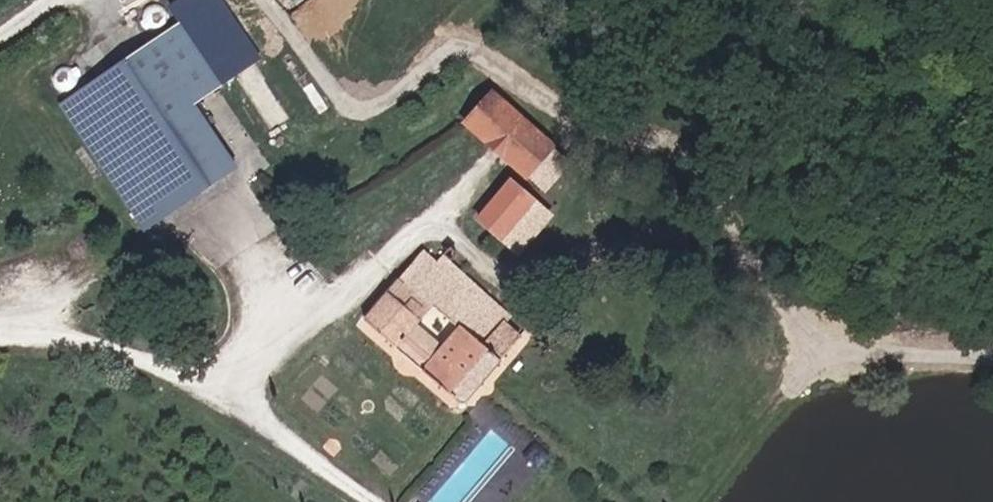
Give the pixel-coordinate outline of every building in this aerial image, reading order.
[(240,173),(201,110),(222,97),(180,30),(60,105),(141,235),(240,173)] [(469,128),(532,182),(558,153),(496,98),(469,128)] [(572,164),(558,153),(532,182),(546,194),(572,164)] [(483,223),(503,240),(534,207),(513,188),(483,223)] [(553,224),(534,207),(503,240),(523,257),(553,224)] [(459,255),(452,250),(440,266),(426,255),(369,323),(466,406),(523,342),(506,327),(513,319),(452,264),(459,255)] [(471,478),(442,460),(417,501),(456,501),(471,478)]
